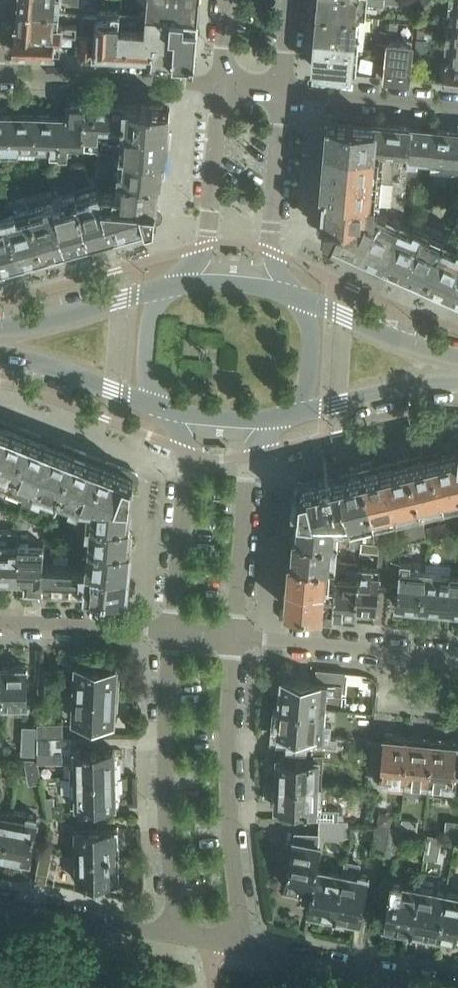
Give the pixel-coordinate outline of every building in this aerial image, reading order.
[(61,10),(62,0),(18,0),(18,2),(20,4),(20,5),(61,10)] [(198,15),(199,0),(148,0),(147,11),(198,15)] [(319,12),(358,15),(368,16),(369,1),(386,3),(386,0),(320,0),(319,12)] [(455,20),(457,21),(457,1),(451,0),(450,8),(457,9),(455,20)] [(18,17),(18,27),(63,32),(77,34),(78,25),(69,23),(68,25),(59,24),(61,10),(20,5),(19,7),(17,9),(17,15),(18,17)] [(99,10),(98,18),(96,36),(95,55),(117,56),(119,25),(120,12),(99,10)] [(198,15),(147,11),(147,14),(120,12),(119,25),(117,56),(152,57),(190,59),(190,58),(193,55),(195,55),(198,15)] [(319,12),(316,43),(355,47),(358,15),(319,12)] [(82,34),(96,36),(98,18),(83,16),(81,34),(82,34)] [(457,41),(457,21),(455,20),(454,34),(449,33),(448,40),(457,41)] [(63,32),(18,27),(16,26),(14,52),(61,53),(63,32)] [(96,36),(82,34),(80,54),(95,55),(96,36)] [(380,49),(387,50),(388,39),(381,38),(380,49)] [(388,39),(387,50),(386,64),(385,76),(409,78),(412,41),(388,39)] [(448,40),(447,48),(453,49),(452,61),(457,61),(457,41),(448,40)] [(355,47),(316,43),(314,65),(318,70),(352,73),(355,47)] [(452,61),(447,60),(446,81),(457,82),(457,61),(452,61)] [(378,75),(385,76),(386,64),(379,64),(378,75)] [(85,132),(87,101),(70,101),(69,117),(61,116),(59,153),(59,155),(67,156),(69,139),(85,141),(85,132)] [(122,126),(123,126),(124,119),(123,119),(123,116),(124,116),(124,103),(87,101),(85,132),(94,133),(95,124),(122,126)] [(124,119),(123,126),(168,130),(170,108),(164,107),(164,105),(124,103),(124,116),(123,116),(123,119),(124,119)] [(11,151),(12,115),(3,115),(0,113),(0,151),(11,151)] [(11,151),(36,152),(37,116),(35,116),(33,114),(23,114),(21,116),(12,115),(11,151)] [(37,116),(36,152),(59,153),(61,116),(52,116),(50,114),(41,114),(39,116),(37,116)] [(328,143),(376,148),(378,124),(336,120),(336,121),(330,121),(328,143)] [(376,148),(410,151),(412,126),(378,124),(376,148)] [(120,150),(166,154),(168,130),(123,126),(122,126),(120,150)] [(409,162),(432,164),(435,128),(412,126),(410,151),(409,162)] [(456,166),(457,142),(457,130),(450,129),(437,129),(435,128),(432,164),(456,166)] [(328,143),(323,190),(322,200),(328,201),(327,206),(326,222),(324,222),(322,223),(321,224),(320,226),(320,228),(321,230),(322,231),(323,232),(359,248),(382,258),(402,214),(404,208),(405,197),(409,162),(410,151),(376,148),(328,143)] [(119,174),(161,178),(162,167),(165,164),(166,154),(120,150),(119,174)] [(103,195),(156,199),(157,190),(160,187),(161,178),(119,174),(118,187),(101,186),(103,195)] [(75,185),(90,238),(113,231),(103,195),(101,186),(95,179),(75,185)] [(52,191),(67,244),(90,238),(75,185),(52,191)] [(28,194),(45,251),(67,244),(52,191),(51,187),(28,194)] [(45,251),(28,194),(6,201),(8,208),(21,257),(45,251)] [(156,199),(103,195),(113,231),(158,218),(159,217),(160,216),(161,214),(161,213),(161,211),(160,209),(158,208),(157,207),(157,200),(156,199)] [(0,276),(2,275),(3,274),(11,260),(21,257),(8,208),(0,210),(0,276)] [(402,214),(382,258),(403,268),(423,223),(402,214)] [(446,233),(423,223),(403,268),(426,278),(446,233)] [(446,233),(426,278),(448,288),(457,266),(457,235),(449,231),(448,234),(446,233)] [(448,288),(457,292),(457,266),(448,288)] [(8,487),(30,430),(18,425),(16,429),(6,425),(0,442),(0,484),(8,487)] [(8,487),(30,495),(51,442),(41,439),(43,435),(30,430),(8,487)] [(457,432),(456,433),(454,434),(453,435),(445,449),(444,449),(444,450),(442,451),(443,453),(435,455),(446,501),(457,498),(457,432)] [(56,494),(74,447),(62,442),(61,446),(51,442),(30,495),(52,504),(56,494)] [(80,501),(83,492),(95,459),(86,456),(87,452),(74,447),(56,494),(79,503),(80,501)] [(423,454),(411,457),(422,507),(446,501),(435,455),(426,457),(425,454),(424,455),(423,454)] [(396,464),(389,466),(400,512),(401,512),(405,530),(426,525),(422,507),(411,457),(396,461),(397,461),(395,462),(396,464)] [(95,459),(83,492),(130,496),(131,496),(132,481),(134,481),(136,480),(137,479),(138,477),(138,475),(138,473),(137,472),(136,471),(107,460),(106,464),(95,459)] [(365,468),(376,518),(400,512),(389,466),(380,468),(379,466),(377,466),(377,465),(365,468)] [(376,518),(365,468),(351,472),(351,473),(349,473),(349,476),(342,477),(351,513),(353,524),(376,518)] [(301,510),(351,513),(342,477),(333,480),(332,478),(331,478),(330,477),(301,484),(300,485),(298,486),(297,487),(297,489),(297,491),(298,492),(300,493),(301,494),(300,509),(301,510)] [(83,492),(80,501),(89,502),(88,518),(131,520),(132,509),(129,505),(130,496),(83,492)] [(297,522),(296,533),(340,537),(342,523),(353,524),(351,513),(301,510),(300,519),(297,522)] [(86,540),(89,540),(132,543),(133,533),(130,529),(131,520),(88,518),(86,540)] [(292,546),(291,558),(338,562),(340,537),(296,533),(295,547),(292,546)] [(89,540),(86,563),(86,564),(130,568),(132,543),(89,540)] [(379,562),(392,563),(394,542),(381,541),(379,562)] [(0,542),(0,580),(7,581),(9,579),(19,579),(19,542),(0,542)] [(44,543),(19,542),(19,579),(27,579),(27,587),(44,588),(44,562),(44,543)] [(320,588),(335,590),(336,580),(337,573),(341,571),(341,562),(338,562),(291,558),(289,581),(320,583),(320,588)] [(44,588),(85,589),(86,572),(81,572),(82,562),(44,562),(44,588)] [(86,572),(85,589),(121,590),(122,589),(128,589),(130,568),(86,564),(86,563),(82,562),(81,572),(86,572)] [(426,569),(423,607),(425,607),(425,609),(437,610),(438,608),(448,609),(451,571),(452,565),(426,562),(425,569),(426,569)] [(360,579),(357,609),(374,611),(378,607),(381,567),(361,565),(360,579)] [(426,569),(425,569),(401,567),(397,605),(409,606),(409,608),(421,609),(421,607),(423,607),(426,569)] [(451,571),(448,609),(457,610),(457,612),(457,572),(451,571)] [(336,580),(335,590),(333,609),(333,614),(334,614),(334,613),(352,614),(357,611),(357,609),(360,579),(348,578),(344,580),(336,580)] [(288,606),(333,609),(335,590),(320,588),(320,583),(289,581),(287,606),(288,607),(288,606)] [(4,667),(4,707),(28,707),(28,667),(25,667),(23,665),(14,665),(12,667),(4,667)] [(76,692),(119,694),(120,667),(77,665),(76,692)] [(40,691),(53,691),(54,668),(41,667),(40,691)] [(279,704),(327,709),(328,693),(336,693),(336,694),(342,693),(364,695),(364,684),(343,682),(335,683),(312,681),(312,680),(295,678),(294,679),(284,678),(283,689),(281,689),(279,704)] [(119,694),(76,692),(74,720),(118,722),(119,694)] [(327,709),(279,704),(278,721),(280,721),(279,732),(290,733),(290,734),(308,736),(308,735),(324,736),(327,709)] [(39,724),(39,736),(62,736),(62,723),(39,724)] [(24,752),(35,753),(36,726),(24,725),(24,752)] [(38,749),(39,759),(39,762),(70,762),(71,776),(117,776),(117,748),(73,749),(73,736),(62,736),(39,736),(38,749)] [(381,780),(406,782),(410,739),(409,739),(406,737),(398,736),(395,738),(385,737),(385,740),(372,739),(370,774),(382,775),(381,780)] [(410,739),(406,782),(430,785),(434,741),(433,741),(430,739),(422,738),(419,739),(410,739)] [(430,785),(437,785),(454,787),(455,779),(457,779),(457,752),(457,743),(448,742),(446,740),(437,739),(435,741),(434,741),(430,785)] [(278,782),(318,784),(319,768),(323,768),(324,760),(342,760),(342,749),(318,748),(318,758),(279,756),(278,782)] [(42,783),(39,762),(39,759),(25,759),(29,785),(42,783)] [(117,776),(71,776),(71,805),(115,804),(115,794),(118,794),(117,776)] [(315,819),(320,819),(339,821),(340,809),(321,808),(322,799),(329,799),(330,784),(318,784),(278,782),(277,807),(316,809),(315,819)] [(4,856),(12,811),(0,809),(0,856),(4,856)] [(12,811),(4,856),(20,859),(20,857),(30,859),(38,816),(12,811)] [(339,821),(320,819),(319,843),(325,843),(325,839),(351,836),(349,821),(339,821)] [(374,853),(385,855),(390,827),(379,825),(374,853)] [(77,830),(77,855),(119,854),(119,827),(117,827),(118,828),(75,829),(75,830),(77,830)] [(300,897),(310,899),(317,868),(321,846),(319,845),(294,840),(293,843),(284,841),(280,858),(290,860),(286,884),(288,885),(288,887),(299,889),(300,887),(302,888),(300,897)] [(51,863),(59,865),(62,854),(42,849),(37,872),(49,875),(51,863)] [(119,854),(77,855),(78,879),(77,879),(77,881),(118,880),(119,881),(120,881),(119,854)] [(317,868),(310,899),(309,909),(318,911),(318,915),(335,918),(343,873),(317,868)] [(343,873),(335,918),(351,921),(352,917),(362,919),(370,873),(359,871),(358,876),(343,873)] [(394,929),(411,932),(420,887),(402,884),(403,879),(393,877),(384,923),(395,925),(394,929)] [(437,937),(439,937),(447,892),(420,887),(411,932),(427,935),(428,932),(437,933),(437,937)] [(439,937),(457,941),(457,894),(447,892),(439,937)]
